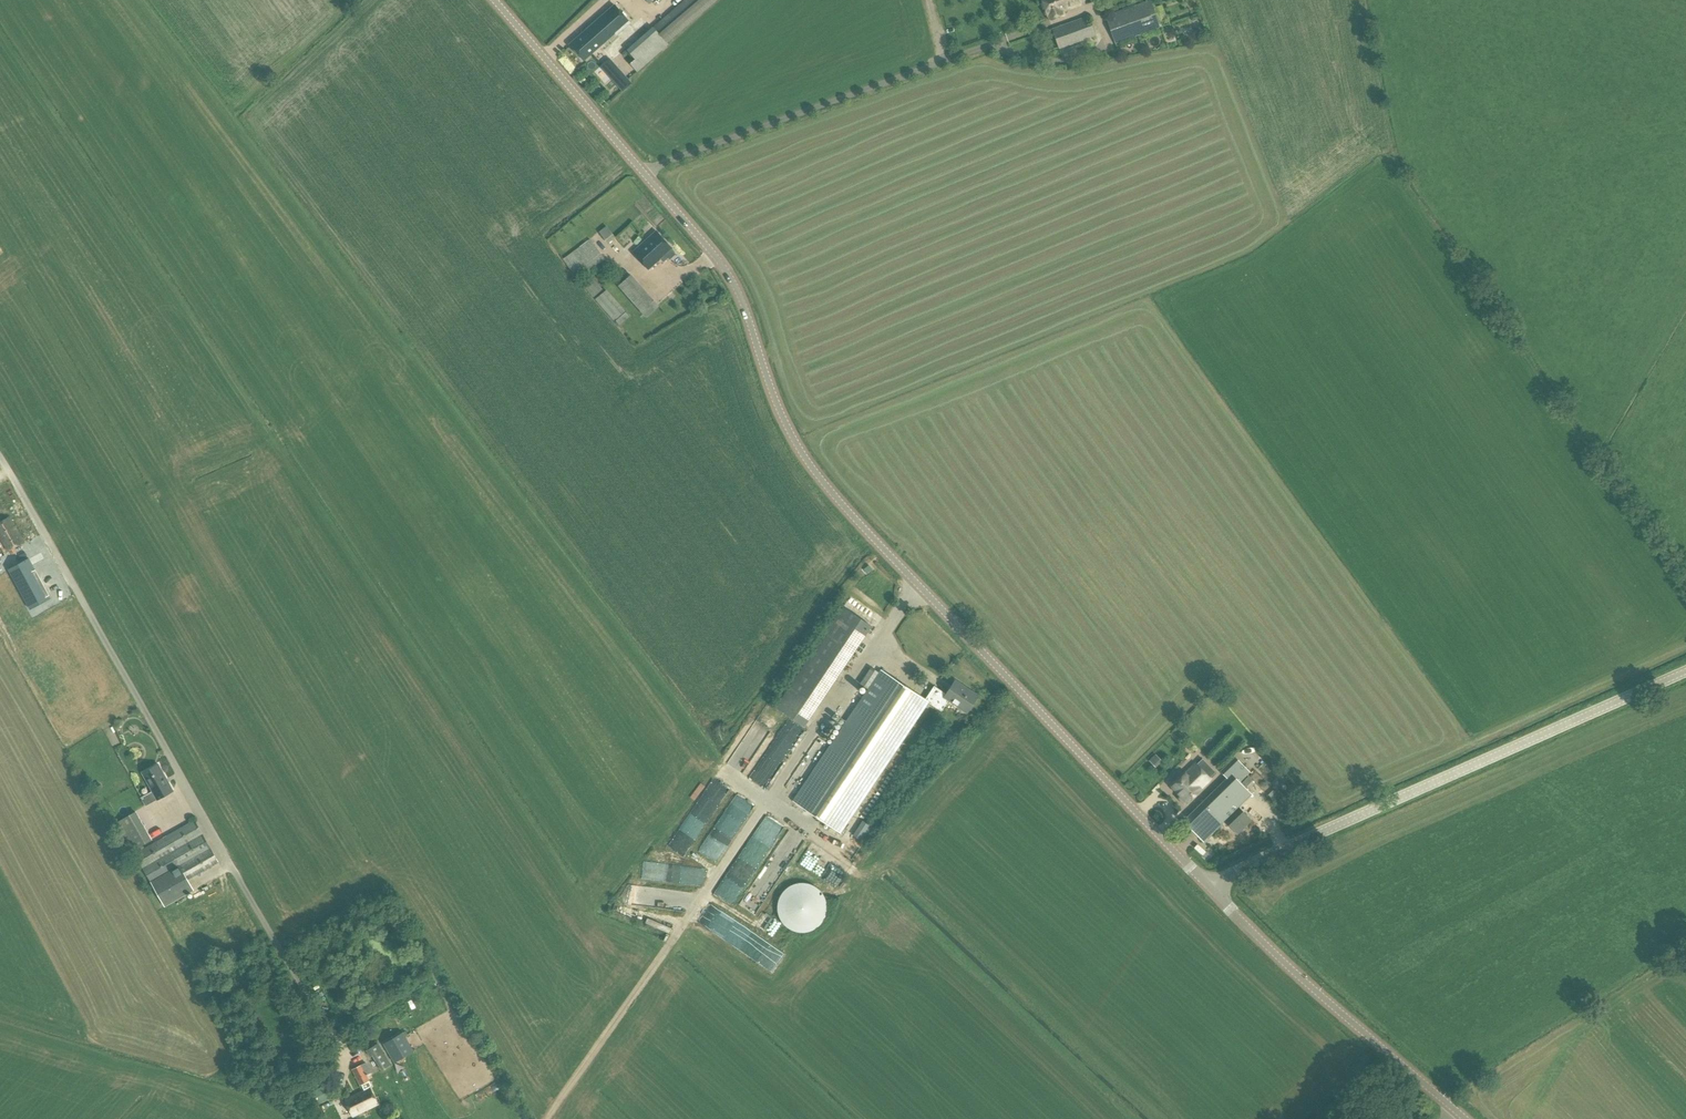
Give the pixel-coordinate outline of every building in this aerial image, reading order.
[(627,50),(635,60),(630,64),(638,73),(669,44),(668,42),(717,0),(686,0),(661,21),(627,50)] [(1049,19),(1064,14),(1064,12),(1085,4),(1083,0),(1042,0),(1049,19)] [(1106,16),(1116,43),(1162,27),(1153,0),(1152,0),(1106,16)] [(615,5),(570,44),(585,60),(616,33),(618,35),(631,23),(615,5)] [(1089,16),(1052,29),(1059,49),(1096,36),(1089,16)] [(1007,38),(1026,31),(1024,24),(1004,31),(1007,38)] [(610,58),(601,66),(623,92),(633,83),(610,58)] [(620,212),(606,223),(611,229),(625,218),(620,212)] [(607,226),(599,232),(608,244),(616,237),(607,226)] [(665,255),(673,248),(658,231),(633,252),(648,270),(660,259),(663,262),(668,258),(665,255)] [(590,239),(563,260),(578,280),(606,259),(590,239)] [(632,274),(618,286),(647,318),(660,306),(632,274)] [(595,280),(585,287),(594,298),(604,289),(595,280)] [(607,290),(595,300),(615,321),(626,311),(607,290)] [(0,523),(0,537),(7,551),(23,542),(10,518),(0,523)] [(50,598),(29,558),(9,569),(30,609),(50,598)] [(844,609),(827,634),(834,638),(838,633),(859,647),(872,628),(844,609)] [(0,625),(0,633),(24,620),(21,614),(0,625)] [(855,653),(834,638),(828,647),(849,662),(855,653)] [(870,690),(798,796),(795,801),(842,833),(930,703),(943,712),(950,701),(968,714),(980,696),(957,681),(947,695),(935,687),(926,700),(882,671),(880,674),(872,669),(862,684),(870,690)] [(1244,739),(1234,748),(1250,766),(1260,757),(1244,739)] [(1219,787),(1184,821),(1205,842),(1218,829),(1225,822),(1237,834),(1251,820),(1239,808),(1252,795),(1241,784),(1240,782),(1250,773),(1242,764),(1228,779),(1219,787)] [(159,765),(143,774),(157,800),(174,791),(159,765)] [(1196,765),(1172,787),(1180,795),(1177,798),(1185,805),(1211,780),(1196,765)] [(791,790),(798,776),(790,772),(782,786),(791,790)] [(684,857),(723,786),(707,777),(667,848),(684,857)] [(101,788),(98,783),(92,786),(94,792),(101,788)] [(720,846),(750,799),(735,789),(701,842),(714,850),(717,844),(720,846)] [(142,805),(152,800),(148,792),(137,797),(142,805)] [(133,811),(115,821),(132,851),(150,840),(133,811)] [(192,877),(219,863),(196,820),(136,853),(163,903),(196,885),(192,877)] [(732,906),(769,837),(765,835),(766,833),(751,825),(713,896),(732,906)] [(787,827),(781,837),(786,840),(779,850),(788,855),(800,834),(787,827)] [(796,864),(808,870),(819,846),(808,841),(796,864)] [(753,912),(786,860),(771,850),(738,902),(753,912)] [(688,879),(702,883),(706,869),(692,865),(688,879)] [(687,881),(687,868),(641,866),(640,879),(687,881)] [(651,908),(653,891),(638,889),(636,906),(651,908)] [(696,920),(750,957),(761,940),(715,910),(717,907),(708,902),(696,920)] [(758,912),(756,929),(772,931),(772,929),(812,934),(813,922),(810,921),(811,916),(780,912),(780,909),(773,908),(772,914),(758,912)] [(403,1033),(384,1044),(395,1063),(414,1052),(403,1033)] [(379,1043),(366,1050),(370,1057),(373,1055),(382,1071),(392,1065),(379,1043)] [(360,1086),(341,1095),(351,1117),(378,1105),(370,1088),(372,1087),(367,1076),(371,1074),(366,1063),(353,1070),(360,1086)] [(322,1087),(312,1092),(318,1105),(330,1099),(327,1093),(332,1091),(326,1078),(320,1082),(322,1087)]
